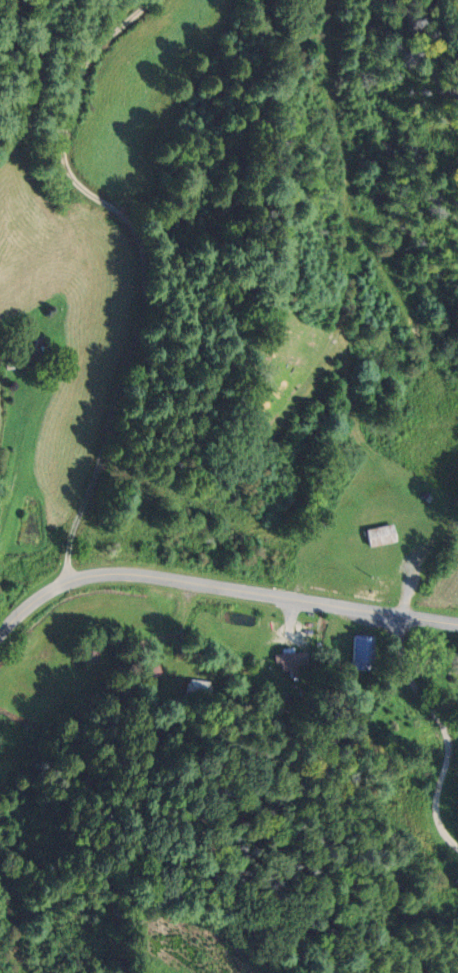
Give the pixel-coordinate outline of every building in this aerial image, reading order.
[(367,548),(396,542),(393,525),(364,531),(367,548)] [(351,671),(373,671),(373,637),(351,637),(351,671)] [(297,655),(280,655),(280,679),(297,679),(297,655)] [(217,700),(217,682),(184,682),(184,700),(217,700)]
